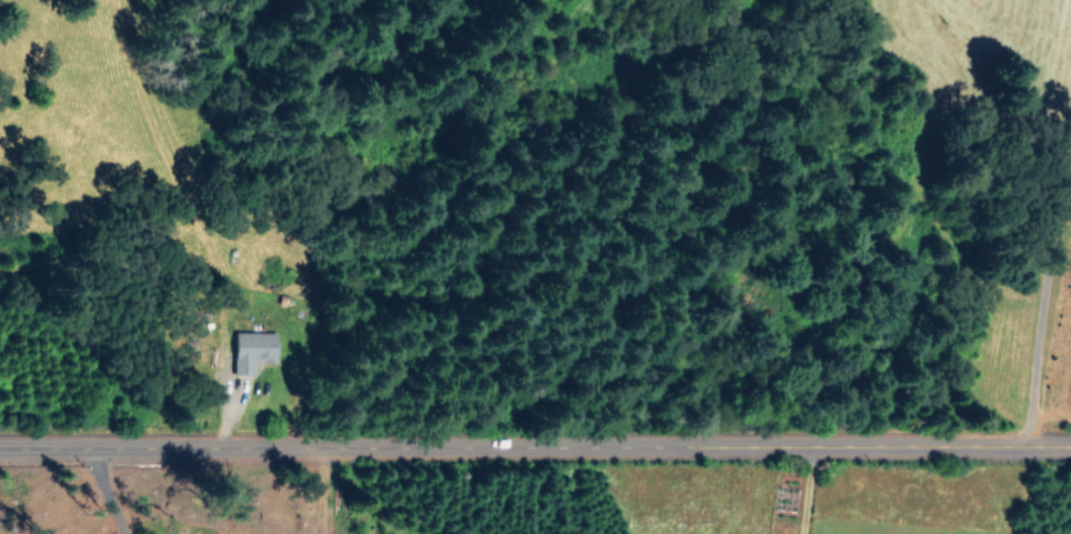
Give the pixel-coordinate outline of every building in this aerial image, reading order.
[(249,358),(271,360),(273,332),(242,330),(241,342),(233,342),(231,369),(249,370),(249,358)]
